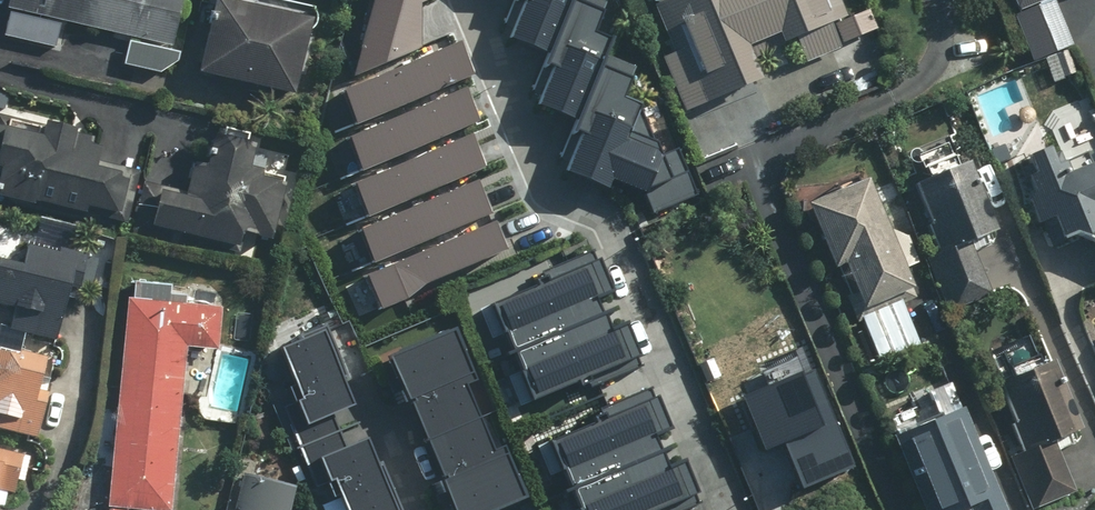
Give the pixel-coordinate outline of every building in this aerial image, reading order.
[(2,37),(53,49),(59,24),(167,48),(177,0),(6,0),(3,12),(7,13),(2,37)] [(374,306),(513,246),(481,171),(490,167),(471,125),(482,120),(466,82),(477,72),(465,32),(419,46),(419,0),(370,0),(357,73),(335,81),(353,127),(342,131),(358,172),(349,177),(368,224),(360,227),(375,261),(358,268),(374,306)] [(500,39),(542,57),(566,0),(517,0),(500,39)] [(529,110),(571,127),(608,36),(593,30),(605,0),(574,0),(529,110)] [(672,55),(662,59),(684,111),(755,81),(741,49),(776,34),(781,46),(795,40),(804,63),(835,50),(825,26),(845,18),(838,0),(649,0),(672,55)] [(304,23),(211,1),(193,74),(286,96),(304,23)] [(633,76),(607,67),(565,175),(609,192),(613,180),(647,193),(656,212),(698,194),(678,146),(663,153),(642,103),(625,96),(633,76)] [(138,174),(95,164),(98,149),(89,147),(91,138),(0,117),(0,200),(126,228),(138,174)] [(183,195),(142,185),(132,225),(232,250),(236,235),(266,242),(281,179),(244,170),(249,148),(207,138),(200,167),(190,164),(183,195)] [(1035,221),(1058,212),(1068,240),(1077,236),(1094,240),(1094,159),(1074,167),(1063,138),(1026,152),(1034,172),(1025,175),(1032,192),(1025,194),(1035,221)] [(907,189),(935,253),(922,258),(944,311),(989,291),(969,246),(996,235),(965,164),(907,189)] [(829,269),(841,264),(861,310),(909,289),(864,182),(803,207),(829,269)] [(53,340),(68,281),(76,283),(83,257),(56,250),(55,256),(22,248),(17,270),(0,265),(0,306),(15,310),(10,329),(53,340)] [(590,262),(483,307),(525,406),(635,359),(620,326),(605,332),(591,300),(604,294),(590,262)] [(183,349),(213,352),(216,309),(123,302),(106,508),(135,509),(169,509),(183,349)] [(323,320),(277,339),(301,395),(288,400),(322,480),(332,476),(346,509),(403,509),(406,509),(371,426),(348,436),(336,407),(356,399),(323,320)] [(455,509),(491,509),(527,495),(455,322),(388,349),(455,509)] [(724,404),(769,509),(781,509),(835,488),(807,424),(831,414),(802,345),(744,369),(753,391),(724,404)] [(33,396),(40,362),(12,356),(11,360),(0,358),(0,430),(34,438),(43,398),(33,396)] [(1051,443),(1078,432),(1050,362),(993,385),(1018,448),(1008,452),(1032,509),(1034,509),(1072,494),(1051,443)] [(543,440),(573,509),(652,509),(695,492),(680,458),(665,465),(651,432),(664,427),(651,394),(543,440)] [(889,439),(919,509),(959,509),(966,507),(967,509),(1001,509),(959,410),(889,439)] [(13,495),(21,456),(0,452),(0,492),(13,495)] [(242,476),(232,509),(285,509),(291,489),(242,476)]
